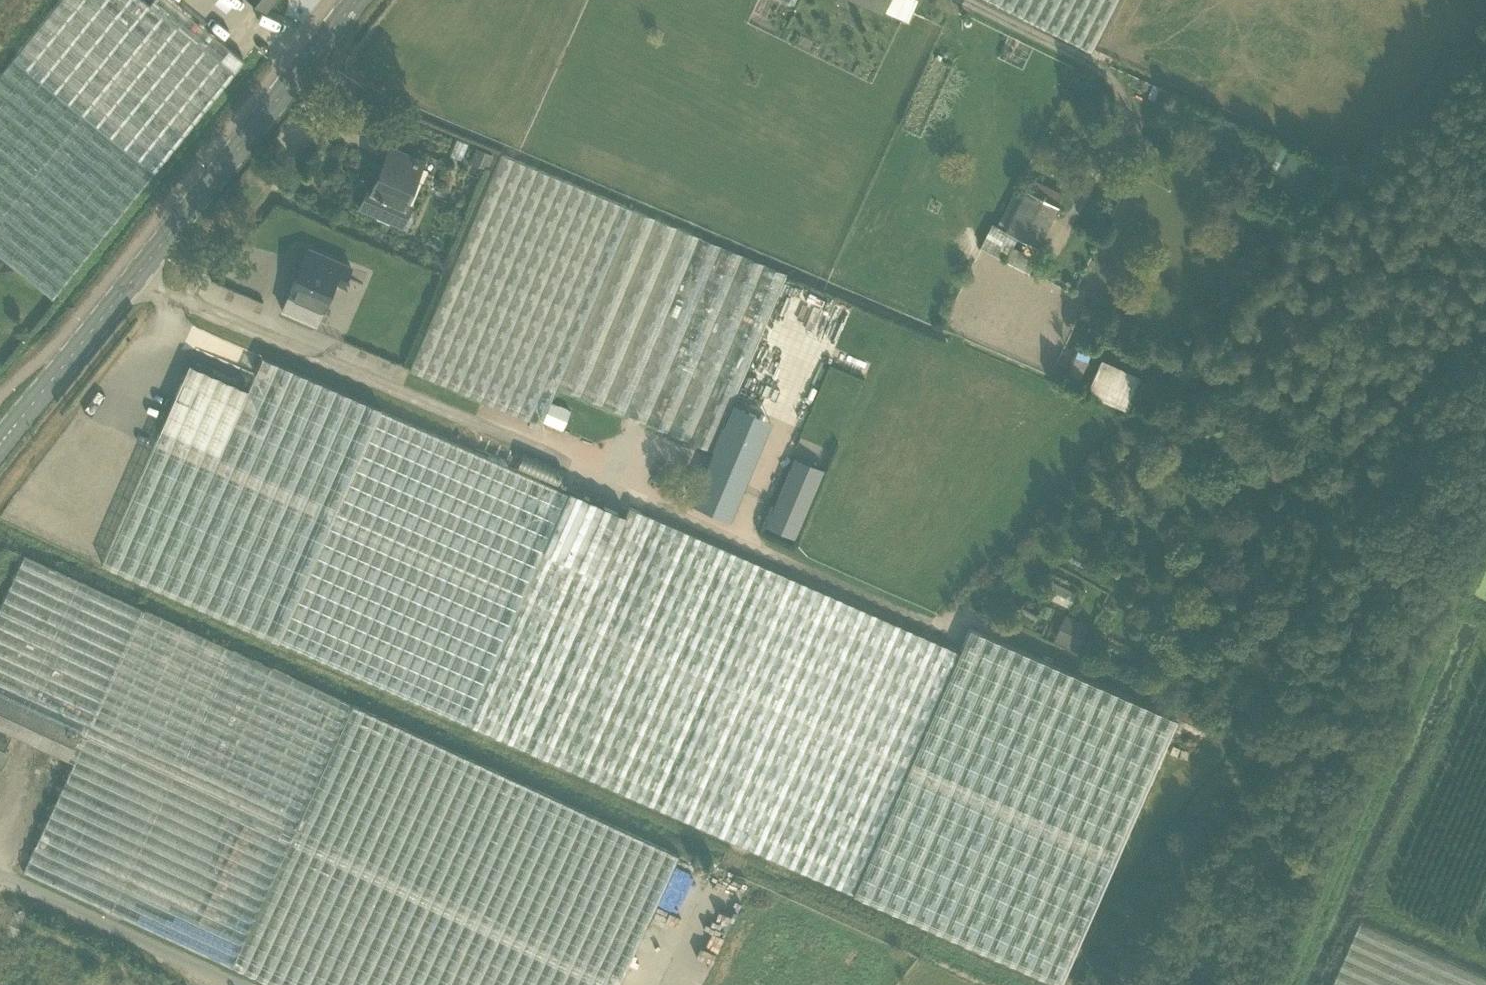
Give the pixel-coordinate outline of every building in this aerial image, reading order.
[(0,73),(0,256),(52,298),(244,60),(169,0),(152,0),(149,4),(145,0),(59,0),(0,73)] [(272,0),(255,0),(265,8),(272,0)] [(889,0),(850,0),(883,14),(889,0)] [(1091,51),(1116,0),(990,0),(1091,51)] [(410,207),(404,204),(423,159),(390,146),(370,190),(367,189),(359,206),(402,224),(410,207)] [(487,169),(493,156),(475,148),(469,162),(487,169)] [(711,451),(721,427),(786,273),(502,154),(411,370),(540,424),(541,422),(550,402),(556,386),(711,451)] [(1030,191),(1025,189),(1016,184),(995,223),(1036,244),(1056,204),(1062,193),(1036,179),(1030,191)] [(342,261),(308,247),(289,292),(288,291),(282,306),(316,320),(342,261)] [(1095,343),(1081,337),(1065,374),(1079,380),(1095,343)] [(247,391),(187,367),(159,432),(102,564),(1059,983),(1176,719),(969,628),(959,651),(630,507),(625,515),(618,512),(572,491),(571,494),(262,356),(247,391)] [(1100,357),(1098,363),(1086,389),(1127,407),(1142,375),(1100,357)] [(569,410),(550,402),(541,422),(562,429),(569,410)] [(759,442),(721,427),(711,451),(689,503),(728,518),(759,442)] [(68,757),(72,759),(23,871),(231,967),(232,965),(275,984),(617,984),(677,854),(223,646),(160,619),(24,554),(0,608),(0,767),(1,767),(2,768),(10,751),(4,748),(11,731),(68,757)] [(1050,579),(1043,595),(1070,607),(1077,591),(1050,579)] [(1065,613),(1053,640),(1076,650),(1088,623),(1065,613)] [(16,907),(0,941),(0,950),(11,955),(30,914),(16,907)] [(1361,922),(1333,984),(1485,984),(1485,977),(1361,922)]
